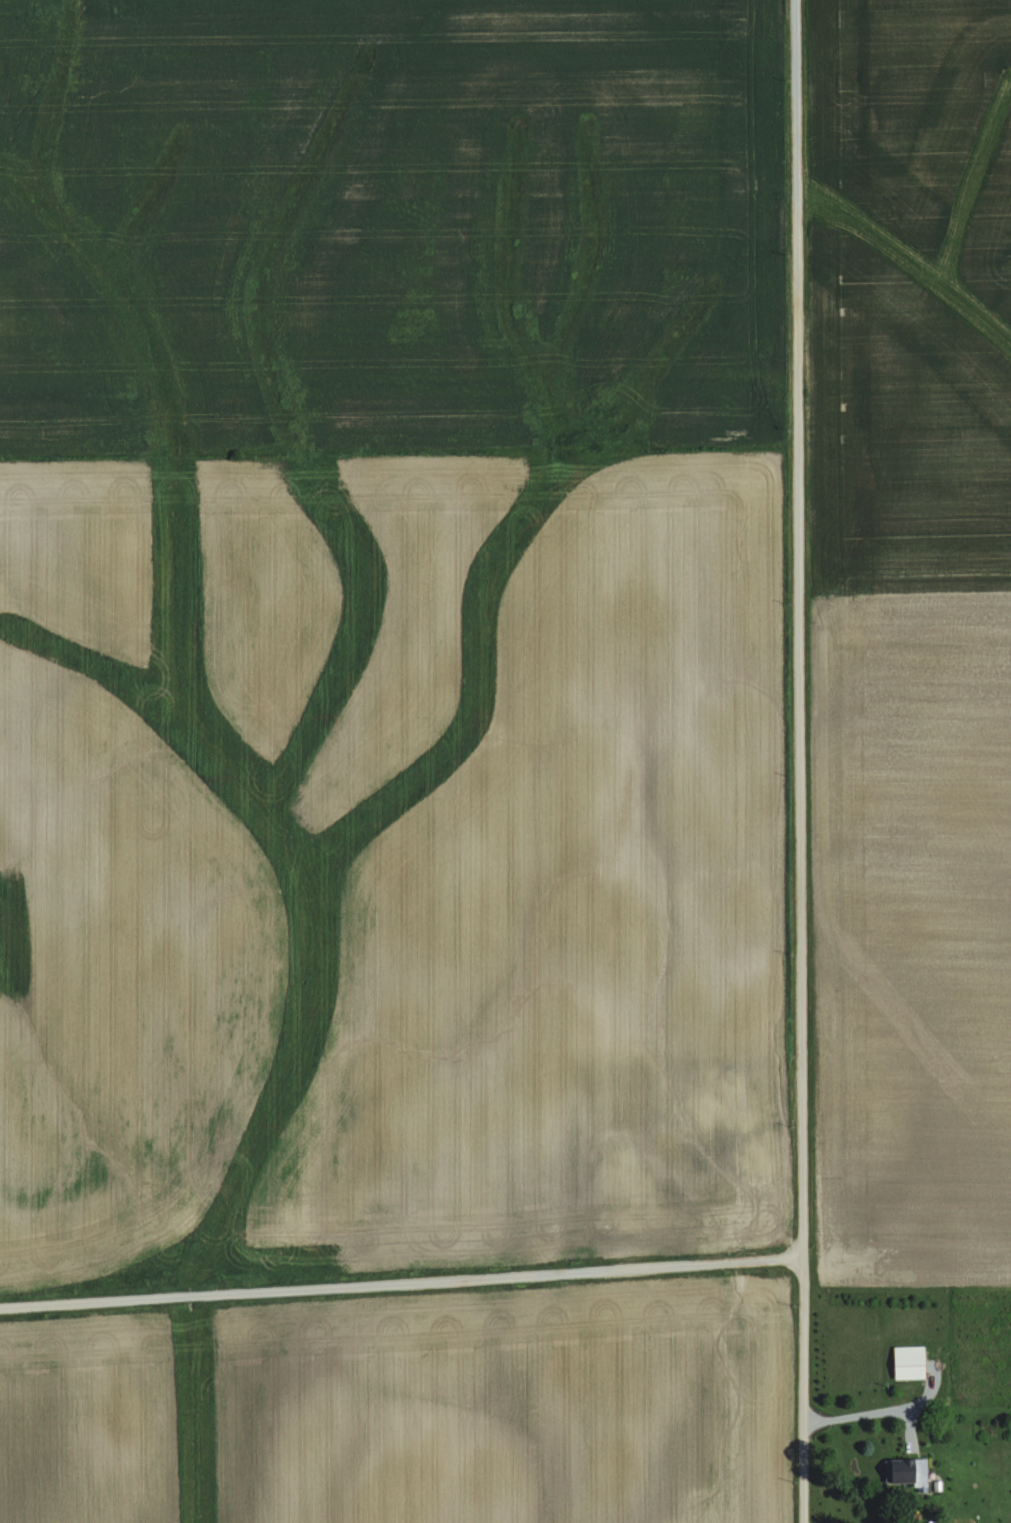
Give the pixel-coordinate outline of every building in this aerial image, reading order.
[(896,1380),(926,1380),(925,1347),(895,1347),(896,1380)]
